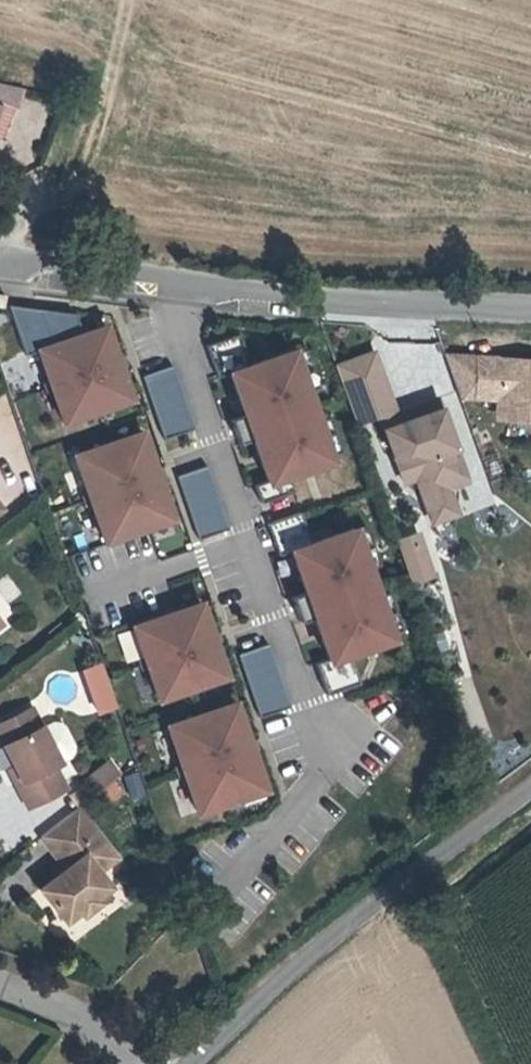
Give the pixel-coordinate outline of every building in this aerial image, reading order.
[(0,84),(0,102),(17,108),(24,89),(0,84)] [(3,138),(12,113),(0,108),(0,139),(3,138)] [(109,324),(38,346),(62,424),(133,403),(109,324)] [(332,362),(352,419),(374,411),(389,454),(397,451),(403,471),(410,474),(417,493),(424,496),(439,491),(442,484),(461,478),(433,396),(404,406),(408,418),(396,422),(391,410),(370,349),(332,362)] [(299,353),(229,375),(265,489),(335,467),(299,353)] [(445,353),(460,395),(499,396),(498,406),(510,416),(530,418),(530,358),(513,357),(512,366),(503,365),(503,357),(445,353)] [(513,357),(503,357),(503,365),(512,366),(513,357)] [(162,437),(192,427),(174,366),(143,375),(162,437)] [(404,406),(391,410),(396,422),(408,418),(404,406)] [(149,436),(78,458),(102,536),(173,515),(149,436)] [(389,454),(397,479),(410,474),(403,471),(397,451),(389,454)] [(177,476),(197,536),(228,525),(208,465),(177,476)] [(424,496),(417,493),(426,519),(451,510),(442,484),(439,491),(424,496)] [(364,528),(294,550),(331,664),(400,642),(364,528)] [(393,537),(396,546),(416,539),(413,530),(393,537)] [(427,570),(416,539),(396,546),(407,577),(427,570)] [(204,607),(133,628),(157,707),(228,685),(204,607)] [(257,715),(288,705),(268,645),(237,655),(257,715)] [(79,669),(95,715),(119,707),(102,661),(79,669)] [(28,808),(66,789),(54,766),(60,763),(42,728),(32,708),(0,724),(0,735),(15,766),(23,780),(16,783),(28,808)] [(240,708),(170,730),(194,808),(264,787),(240,708)] [(54,722),(42,728),(60,763),(71,757),(76,752),(74,746),(64,727),(60,722),(54,722)] [(109,760),(83,780),(94,794),(120,774),(109,760)] [(23,780),(15,766),(9,769),(16,783),(23,780)] [(143,793),(136,772),(124,777),(131,798),(143,793)] [(98,815),(87,801),(77,808),(88,822),(98,815)] [(88,822),(77,808),(41,837),(61,863),(66,870),(58,876),(40,890),(65,921),(79,911),(82,915),(98,902),(95,898),(109,887),(98,873),(116,858),(88,822)] [(66,870),(61,863),(53,870),(58,876),(66,870)]
